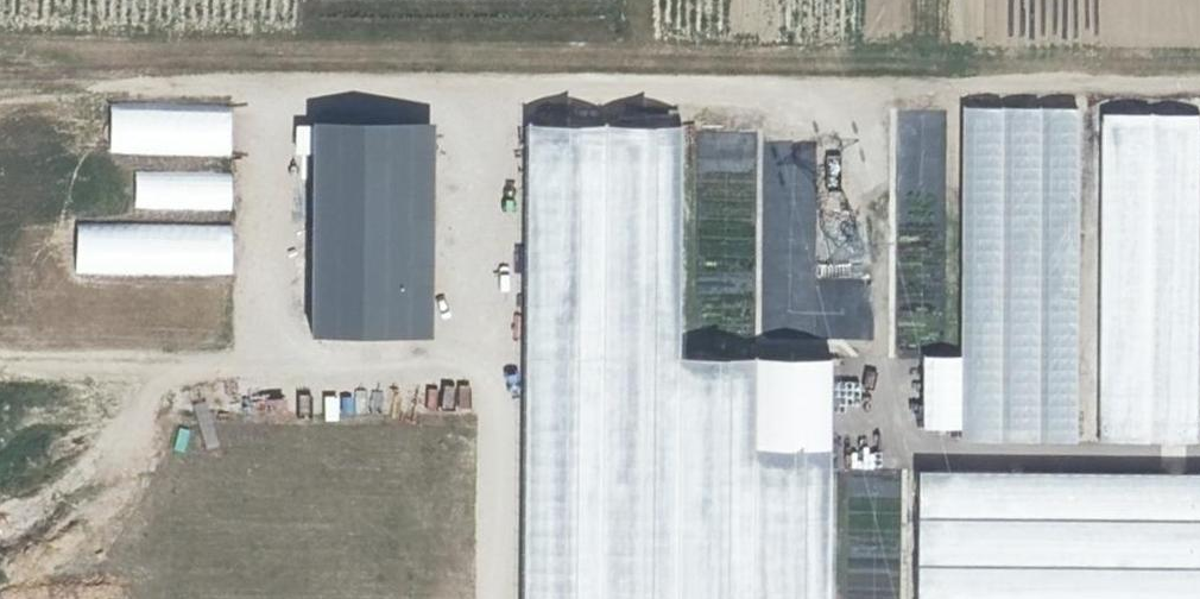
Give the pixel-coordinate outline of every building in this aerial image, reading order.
[(961,106),(960,356),(923,356),(922,429),(959,429),(959,441),(1078,442),(1079,107),(961,106)] [(898,133),(941,138),(944,113),(901,108),(898,133)] [(1107,440),(1199,441),(1199,114),(1111,113),(1107,440)] [(533,125),(524,598),(832,598),(837,354),(674,351),(678,128),(533,125)] [(432,127),(315,126),(315,337),(431,338),(432,127)] [(791,143),(792,165),(814,164),(813,142),(791,143)] [(917,474),(916,486),(1199,487),(1199,475),(917,474)] [(916,486),(916,598),(1199,598),(1199,487),(916,486)]
